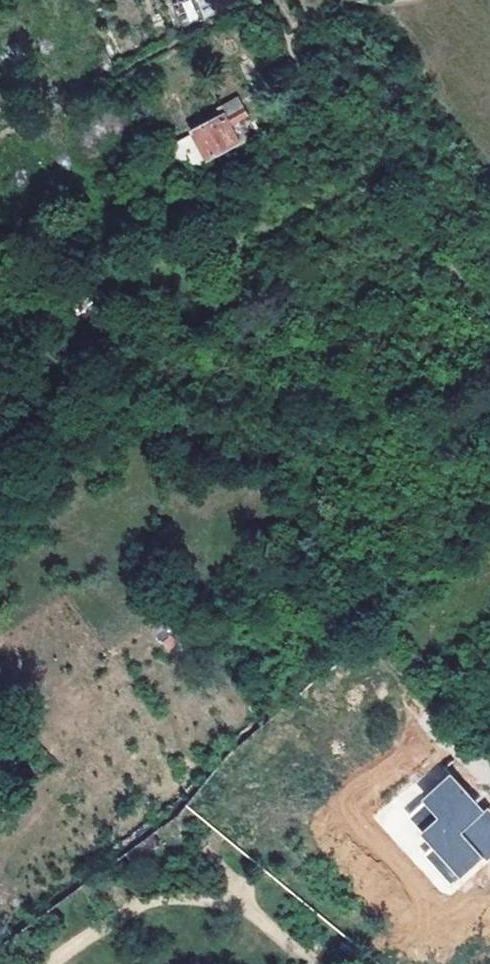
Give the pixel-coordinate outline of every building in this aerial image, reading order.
[(194,131),(213,162),(216,167),(242,150),(229,128),(247,115),(241,103),(194,131)] [(185,179),(213,162),(194,131),(167,148),(185,179)] [(420,799),(437,819),(419,835),(458,880),(489,853),(489,812),(454,770),(420,799)] [(420,829),(434,818),(424,805),(410,816),(420,829)]
